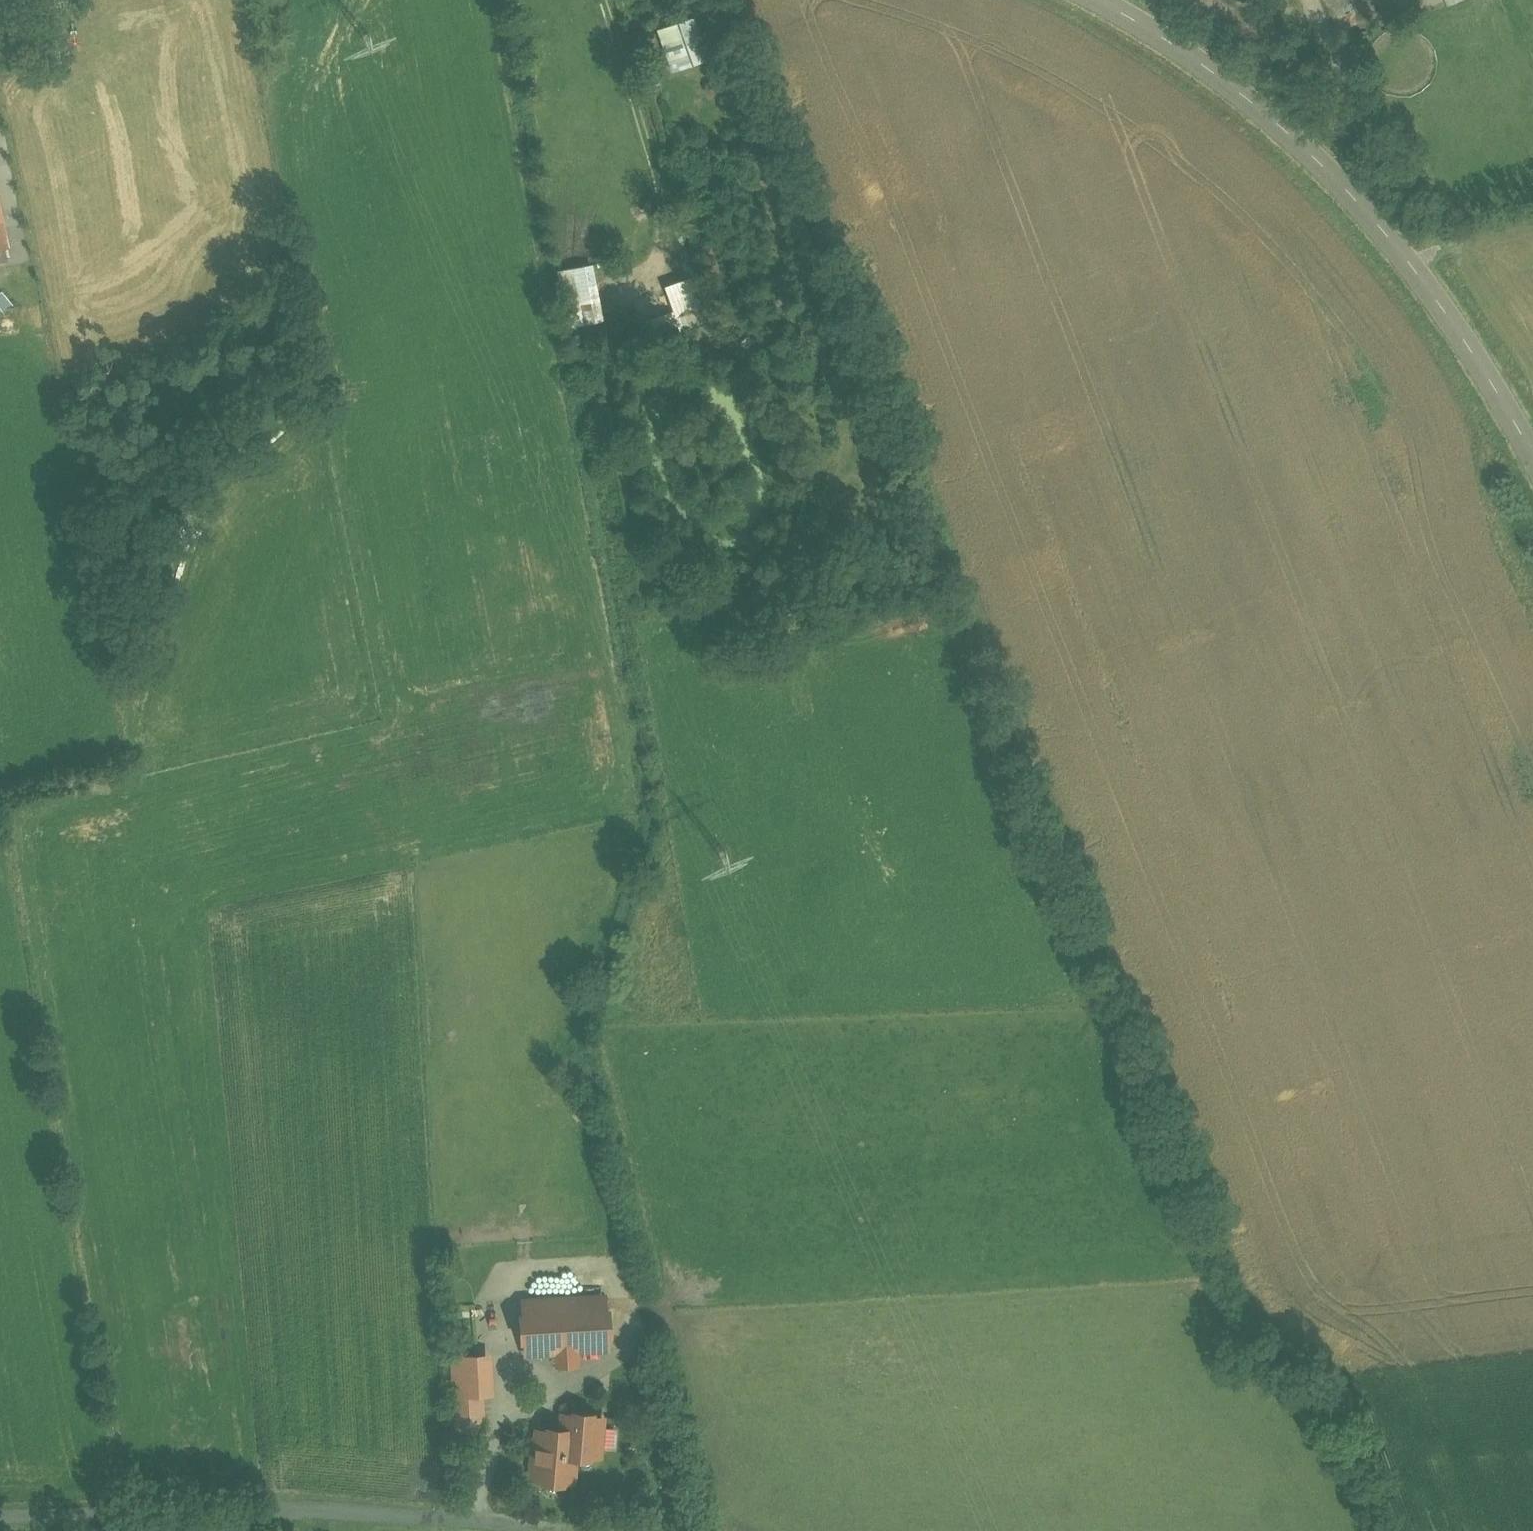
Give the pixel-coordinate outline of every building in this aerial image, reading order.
[(695,20),(671,28),(681,55),(704,46),(695,20)] [(10,246),(0,204),(0,249),(10,246)] [(8,261),(5,249),(0,251),(0,263),(8,261)] [(572,327),(575,339),(595,336),(593,323),(602,321),(592,263),(555,270),(565,328),(572,327)] [(665,289),(652,293),(657,308),(658,308),(670,304),(665,289)] [(670,304),(658,308),(660,315),(672,311),(670,304)] [(710,325),(695,327),(697,337),(712,335),(710,325)] [(607,1295),(521,1300),(524,1352),(554,1350),(555,1365),(573,1364),(572,1349),(610,1346),(607,1295)] [(490,1354),(452,1356),(456,1428),(484,1426),(482,1398),(493,1397),(490,1354)] [(564,1408),(562,1434),(538,1432),(536,1450),(532,1450),(530,1469),(535,1469),(534,1479),(572,1482),(575,1455),(599,1457),(602,1419),(603,1411),(564,1408)]
